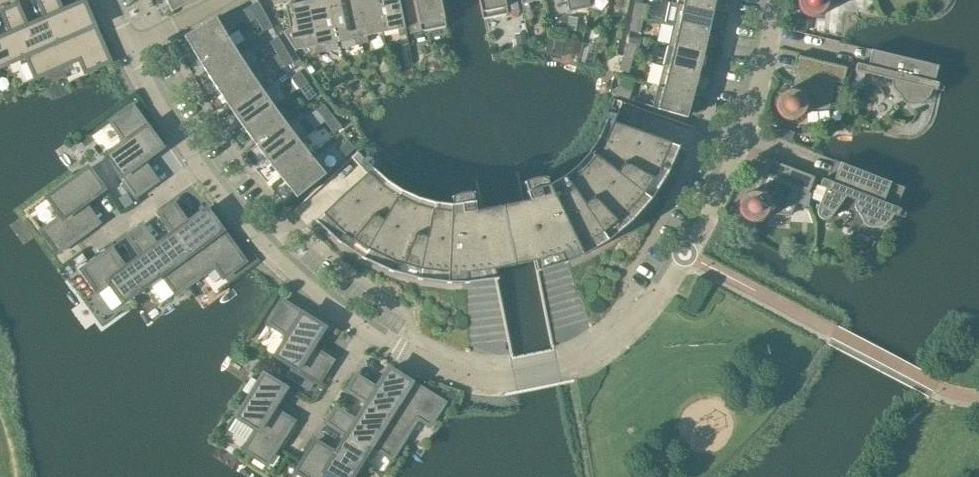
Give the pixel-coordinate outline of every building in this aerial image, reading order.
[(67,64),(39,0),(38,0),(46,18),(26,27),(17,5),(2,11),(22,57),(26,55),(35,77),(67,64)] [(67,64),(79,58),(85,72),(109,61),(83,2),(61,12),(56,0),(39,0),(67,64)] [(195,0),(165,0),(171,12),(195,0)] [(338,42),(330,0),(313,0),(307,1),(318,53),(324,52),(323,45),(338,42)] [(361,44),(352,0),(330,0),(338,42),(354,39),(355,45),(361,44)] [(382,33),(375,0),(352,0),(361,44),(368,43),(366,36),(382,33)] [(399,0),(375,0),(382,33),(397,30),(399,36),(404,35),(404,36),(406,35),(399,0)] [(446,26),(440,0),(410,0),(403,2),(410,35),(411,34),(411,33),(446,26)] [(482,18),(517,11),(517,12),(519,12),(516,0),(479,0),(482,18)] [(541,0),(520,0),(522,11),(524,11),(530,9),(528,3),(541,0)] [(713,9),(715,0),(677,0),(676,4),(713,11),(713,9)] [(797,3),(799,9),(803,14),(809,17),(816,17),(822,15),(826,10),(829,4),(849,0),(798,0),(797,3)] [(265,14),(261,7),(258,1),(249,6),(256,19),(265,14)] [(312,54),(318,53),(307,1),(285,6),(289,27),(284,31),(283,31),(282,32),(295,52),(297,51),(296,50),(310,47),(312,54)] [(632,17),(642,19),(645,5),(635,3),(632,17)] [(709,32),(709,30),(713,11),(676,4),(672,25),(709,32)] [(22,57),(2,11),(11,33),(0,38),(0,67),(22,57)] [(265,14),(256,19),(263,32),(272,27),(265,14)] [(639,33),(642,19),(632,17),(629,31),(639,33)] [(195,56),(227,37),(216,18),(184,36),(194,53),(195,56)] [(788,18),(787,27),(798,29),(800,20),(788,18)] [(704,53),(708,34),(709,32),(672,25),(668,42),(667,45),(704,53)] [(524,32),(515,33),(517,48),(526,46),(524,32)] [(549,35),(546,53),(560,55),(563,37),(549,35)] [(207,74),(238,54),(227,37),(195,56),(207,74)] [(277,55),(285,49),(278,37),(269,42),(277,55)] [(622,56),(632,59),(636,45),(626,42),(622,56)] [(699,74),(701,66),(704,53),(667,45),(662,66),(699,74)] [(285,49),(277,55),(284,67),(293,62),(285,49)] [(932,89),(936,91),(938,83),(934,82),(938,66),(871,50),(867,66),(856,63),(854,71),(892,80),(891,84),(892,88),(894,91),(897,93),(899,96),(903,103),(907,105),(913,105),(920,104),(925,100),(929,95),(932,89)] [(219,92),(250,72),(238,54),(207,74),(219,92)] [(628,73),(632,59),(622,56),(618,70),(628,73)] [(842,84),(846,68),(797,56),(793,73),(798,74),(794,90),(787,90),(781,93),(777,98),(775,104),(776,111),(779,116),(785,120),(791,121),(798,119),(803,115),(806,109),(829,108),(833,91),(835,82),(839,83),(842,84)] [(693,95),(695,87),(699,74),(662,66),(657,86),(693,95)] [(299,89),(308,83),(299,71),(291,77),(299,89)] [(231,110),(261,89),(250,72),(219,92),(231,110)] [(308,83),(299,89),(308,101),(316,95),(308,83)] [(628,99),(632,90),(618,85),(615,95),(628,99)] [(651,107),(687,118),(693,95),(657,86),(651,107)] [(243,128),(274,107),(261,89),(231,110),(243,128)] [(546,179),(534,179),(523,183),(524,185),(525,184),(527,192),(526,192),(527,194),(529,201),(502,207),(514,266),(534,262),(536,271),(535,271),(535,272),(566,263),(581,256),(607,241),(631,222),(651,200),(667,175),(679,147),(679,146),(614,123),(622,102),(613,99),(605,122),(598,138),(589,153),(577,166),(563,177),(549,186),(546,180),(546,179)] [(324,122),(332,116),(323,104),(315,111),(324,122)] [(135,196),(156,181),(142,161),(161,147),(132,107),(111,122),(125,142),(106,156),(135,196)] [(256,146),(286,124),(274,107),(243,128),(256,146)] [(332,116),(324,122),(333,133),(341,127),(332,116)] [(269,163),(299,141),(286,124),(256,146),(269,163)] [(782,128),(778,138),(790,142),(793,132),(782,128)] [(282,180),(312,157),(299,141),(269,163),(282,180)] [(344,158),(355,148),(348,141),(337,150),(344,158)] [(473,194),(461,194),(450,198),(451,199),(451,206),(434,204),(417,199),(401,191),(387,181),(374,169),(357,152),(351,158),(366,174),(315,221),(316,222),(338,242),(363,259),(390,272),(419,280),(449,284),(467,284),(487,281),(497,280),(497,279),(496,279),(494,270),(514,266),(502,207),(475,212),(474,205),(474,203),(473,203),(472,195),(473,195),(473,194)] [(297,198),(326,174),(312,157),(282,180),(297,198)] [(807,193),(813,177),(766,159),(760,175),(765,176),(758,192),(752,191),(746,193),(741,198),(738,204),(738,210),(741,216),(746,220),(752,222),(758,222),(764,218),(768,213),(791,215),(797,198),(801,190),(807,193)] [(893,215),(897,216),(898,216),(900,209),(896,207),(904,188),(840,163),(832,182),(822,178),(819,186),(825,188),(817,208),(817,212),(818,216),(821,218),(825,219),(829,219),(831,216),(846,196),(855,200),(854,203),(854,207),(855,211),(858,214),(860,216),(863,224),(866,227),(873,228),(879,227),(885,225),(890,220),(893,215)] [(83,204),(103,190),(88,168),(47,198),(61,217),(42,231),(57,252),(97,223),(83,204)] [(174,233),(204,273),(214,265),(223,277),(244,262),(206,210),(187,224),(173,204),(159,214),(174,233)] [(174,233),(156,246),(142,227),(128,236),(142,256),(143,255),(158,276),(162,274),(176,293),(204,273),(174,233)] [(143,255),(142,256),(125,269),(110,249),(82,270),(97,291),(109,283),(123,302),(158,276),(143,255)] [(704,294),(710,284),(699,278),(694,289),(704,294)] [(692,291),(683,309),(694,314),(703,297),(692,291)] [(317,382),(331,360),(311,348),(324,327),(281,301),(267,323),(288,335),(275,356),(317,382)] [(368,402),(410,428),(417,417),(429,425),(443,403),(389,368),(376,389),(356,376),(347,390),(367,403),(368,402)] [(272,409),(285,388),(263,374),(236,417),(257,429),(244,450),(266,464),(293,421),(272,409)] [(392,458),(410,428),(368,402),(367,403),(355,421),(335,408),(326,422),(347,435),(347,434),(369,448),(371,445),(392,458)] [(369,448),(347,434),(347,435),(335,454),(315,441),(296,471),(305,476),(323,476),(325,473),(332,476),(351,476),(369,448)]
